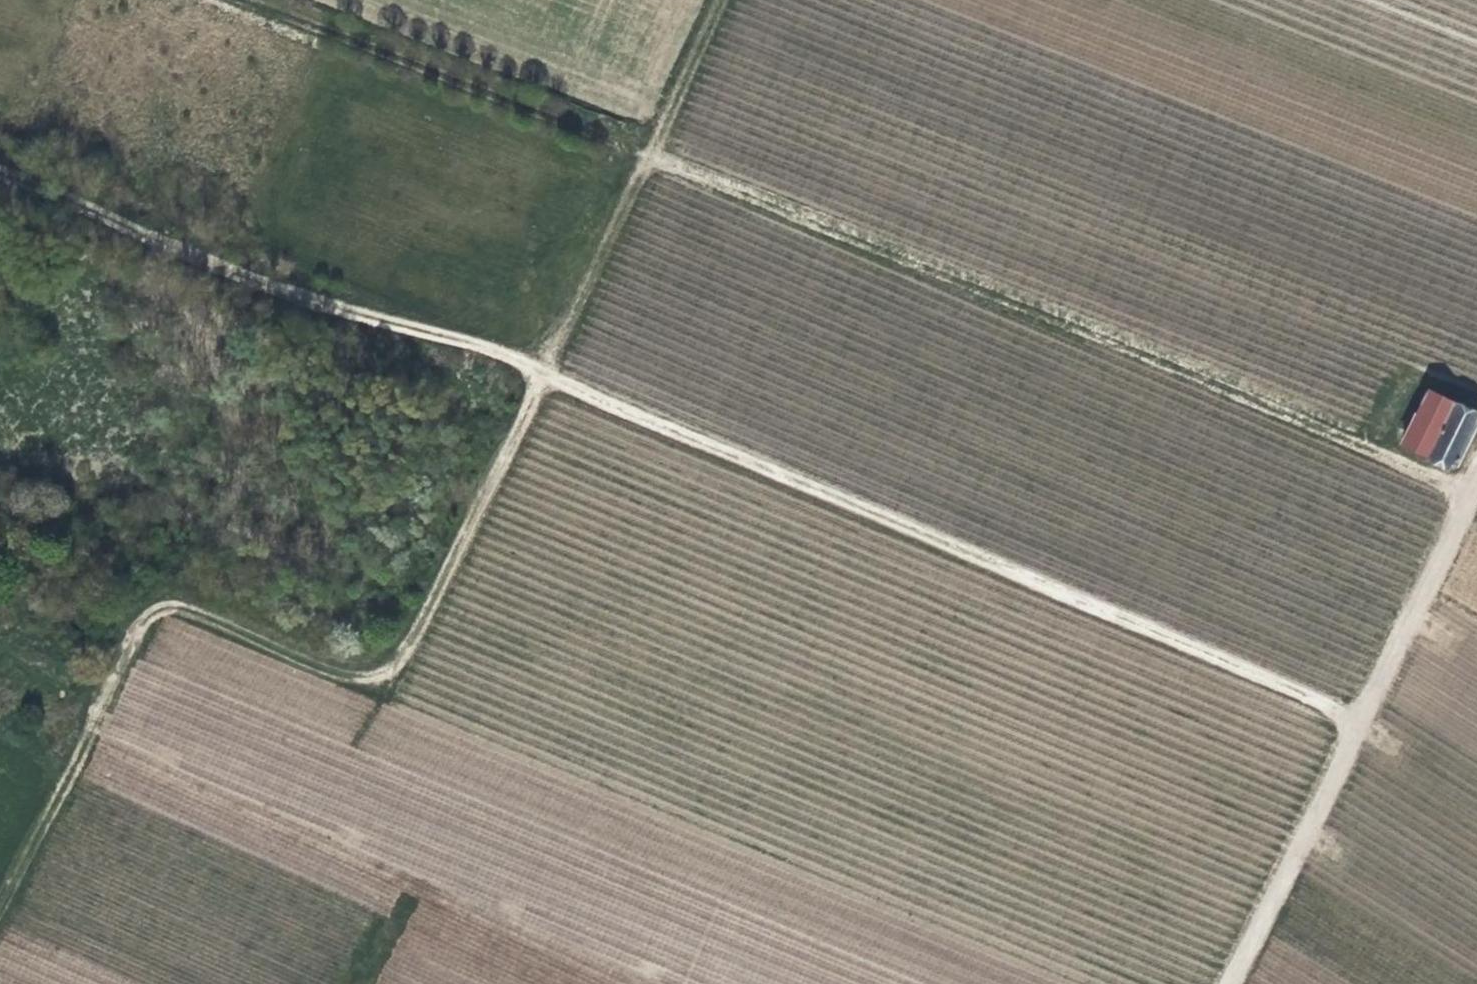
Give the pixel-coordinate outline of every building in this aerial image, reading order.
[(1420,390),(1392,448),(1450,473),(1476,416),(1420,390)]
